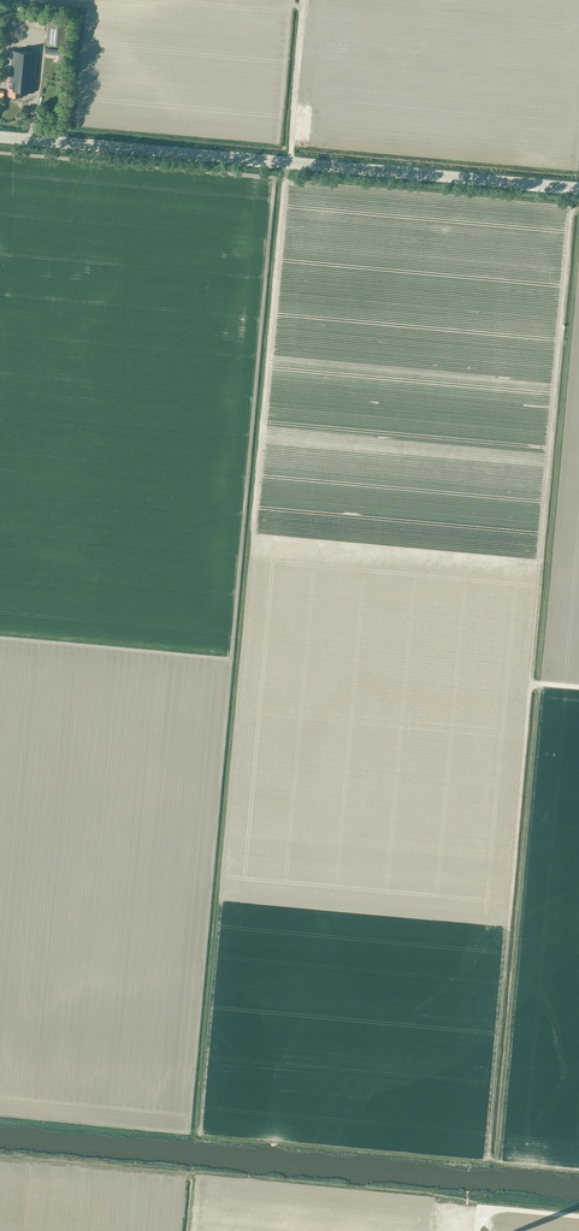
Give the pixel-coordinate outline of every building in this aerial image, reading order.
[(46,44),(67,46),(70,16),(49,14),(46,44)] [(50,49),(50,55),(58,55),(58,61),(63,62),(64,50),(50,49)] [(8,96),(22,97),(23,91),(34,92),(38,53),(10,51),(7,90),(9,90),(8,96)]
